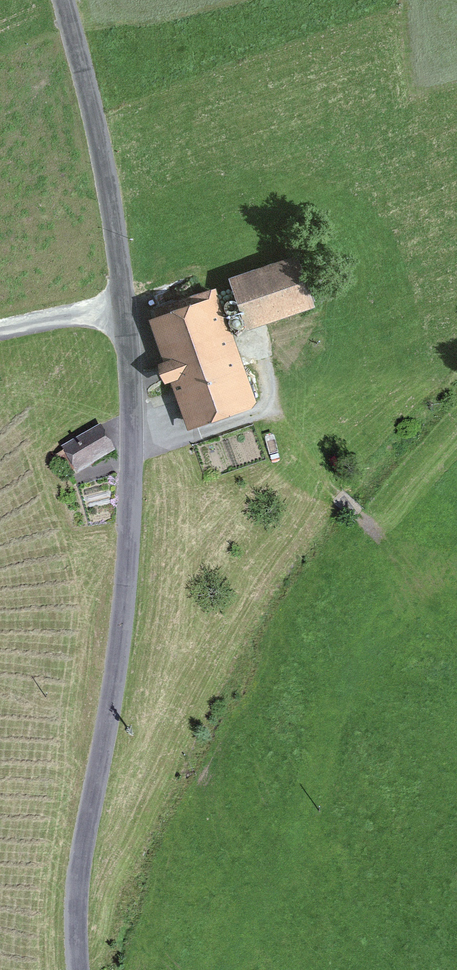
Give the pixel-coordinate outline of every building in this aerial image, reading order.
[(304,260),(239,282),(255,330),(320,309),(304,260)] [(221,297),(156,320),(195,434),(260,411),(221,297)] [(103,429),(66,451),(81,476),(118,455),(103,429)]
